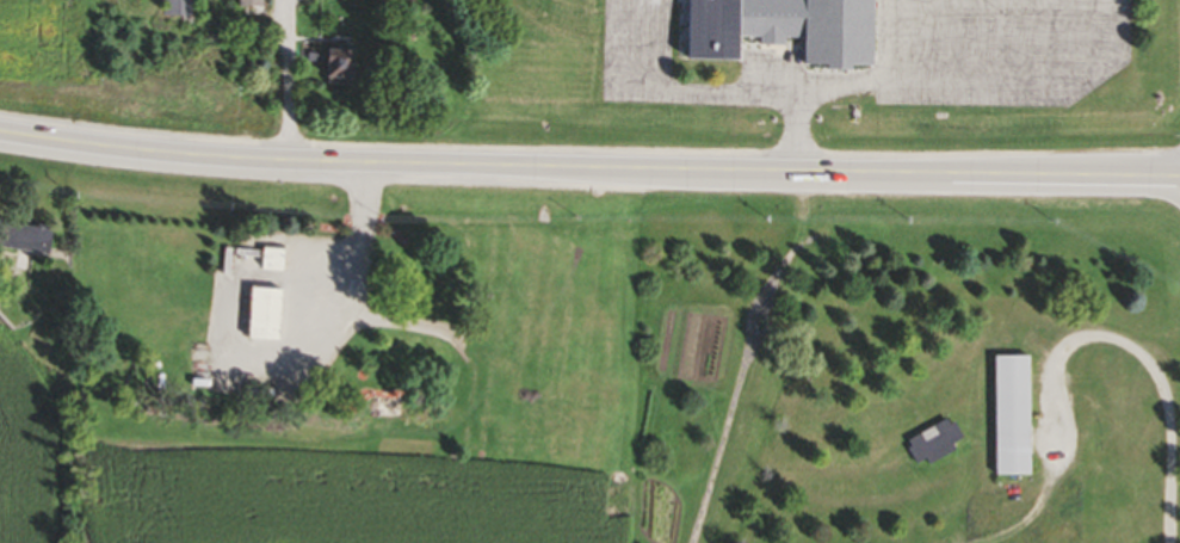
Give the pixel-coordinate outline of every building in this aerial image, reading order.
[(160,20),(191,20),(191,0),(160,0),(160,20)] [(261,11),(261,0),(236,0),(236,11),(261,11)] [(682,64),(735,65),(736,39),(758,40),(758,48),(782,48),(783,41),(801,42),(800,70),(869,72),(871,0),(683,0),(682,64)] [(350,87),(350,54),(319,54),(319,87),(350,87)] [(0,226),(0,253),(45,259),(49,233),(0,226)] [(276,274),(278,254),(258,252),(256,272),(276,274)] [(274,345),(275,294),(244,293),(243,345),(274,345)] [(991,479),(1026,479),(1026,360),(991,360),(991,479)] [(902,445),(914,467),(923,463),(925,467),(963,447),(949,421),(902,445)]
